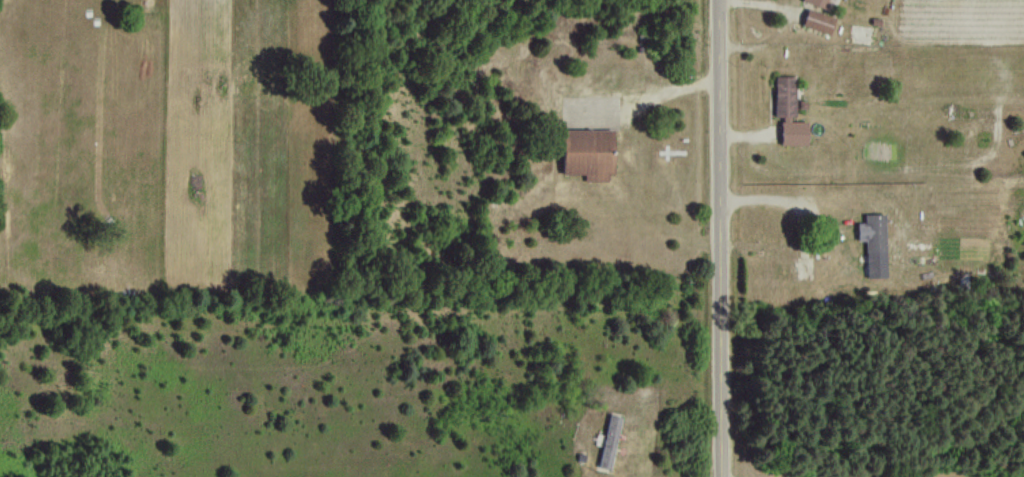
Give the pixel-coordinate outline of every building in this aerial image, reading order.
[(802,0),(825,8),(827,0),(802,0)] [(835,18),(808,8),(801,24),(829,35),(835,18)] [(781,145),(807,145),(807,121),(795,121),(796,76),(775,76),(775,117),(781,117),(781,145)] [(562,174),(585,174),(584,181),(612,181),(613,130),(562,129),(562,174)] [(858,223),(858,241),(866,240),(867,278),(887,277),(885,214),(865,214),(865,222),(858,223)] [(601,467),(612,469),(619,416),(608,414),(601,467)]
